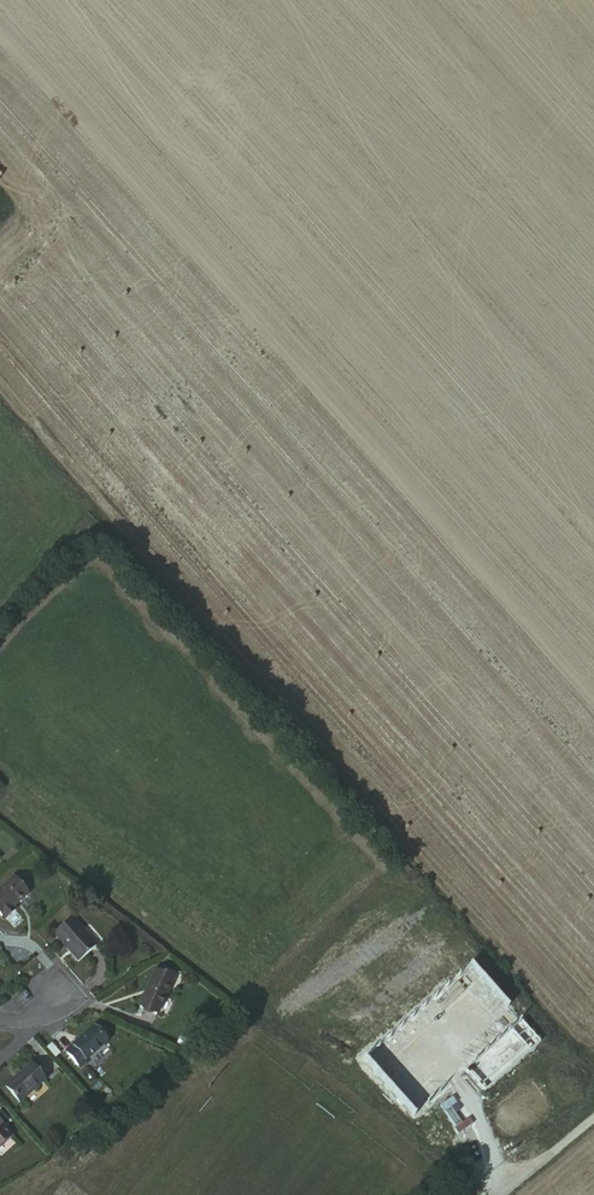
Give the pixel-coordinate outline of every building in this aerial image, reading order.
[(0,884),(0,910),(13,899),(0,884)] [(77,951),(54,923),(37,939),(58,967),(77,951)] [(142,1027),(160,991),(142,982),(125,1018),(142,1027)] [(90,1051),(78,1036),(47,1062),(59,1077),(90,1051)] [(13,1073),(0,1085),(0,1109),(2,1112),(28,1091),(13,1073)]
